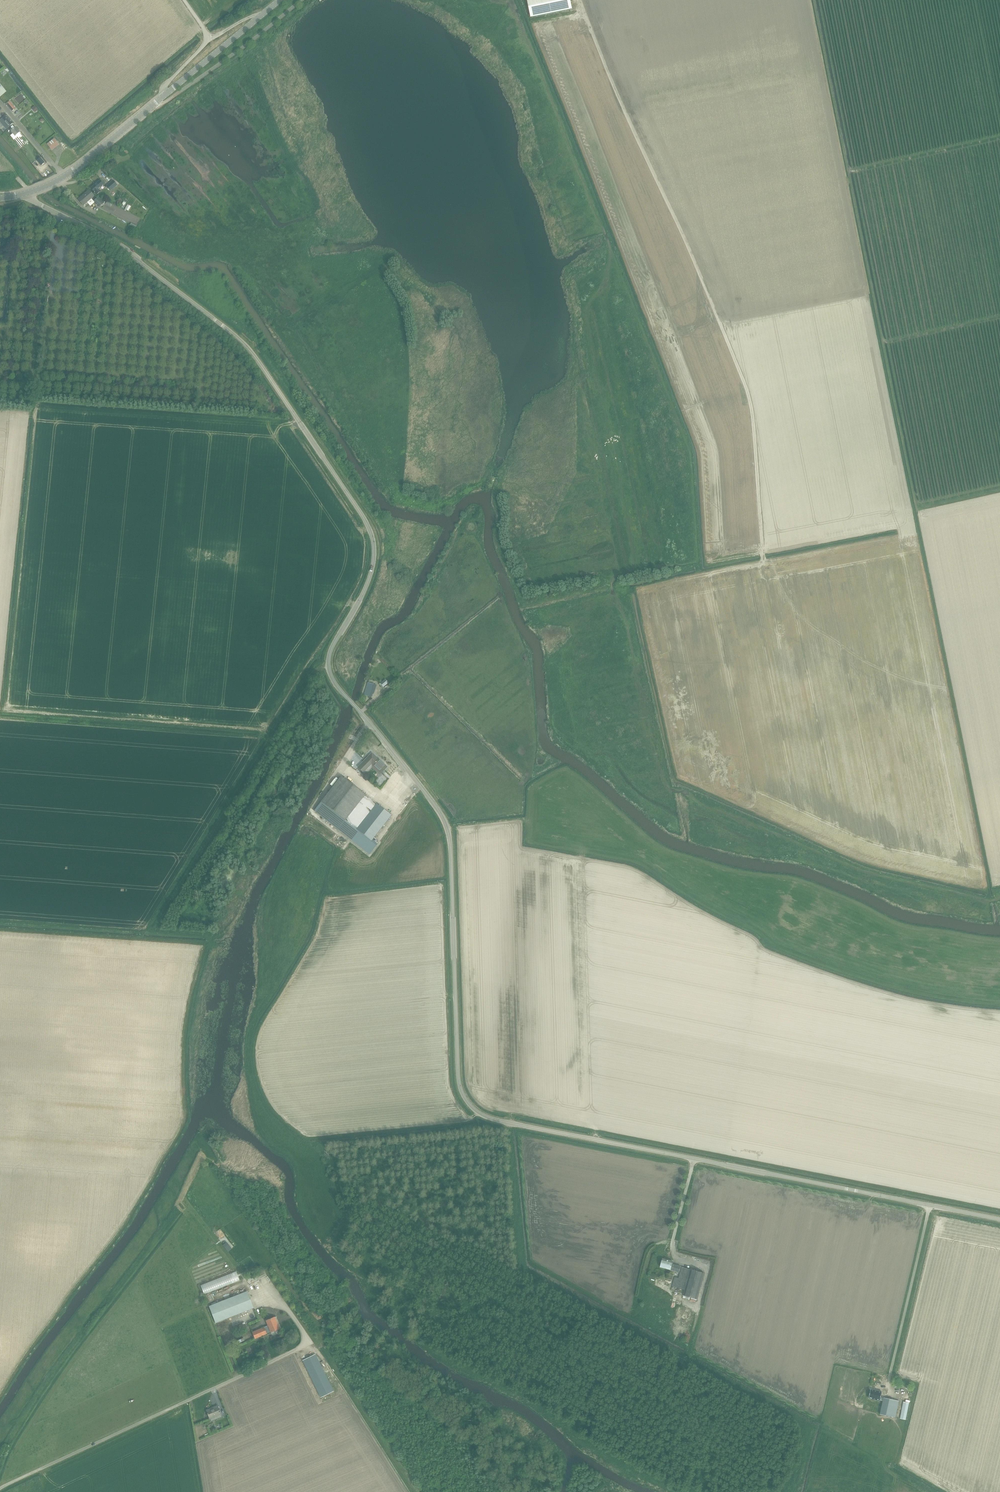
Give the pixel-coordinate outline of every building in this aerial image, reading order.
[(572,9),(570,0),(527,0),(531,18),(572,9)] [(10,101),(6,104),(12,111),(16,108),(10,101)] [(13,123),(6,115),(2,118),(4,120),(1,123),(7,129),(13,123)] [(13,134),(11,136),(13,138),(14,137),(17,141),(15,142),(18,145),(23,142),(20,138),(22,137),(19,133),(20,133),(16,127),(14,128),(12,130),(11,131),(13,134)] [(47,144),(52,150),(59,145),(54,139),(47,144)] [(91,188),(94,192),(96,195),(100,192),(98,189),(103,185),(100,181),(91,188)] [(110,191),(117,185),(113,181),(107,186),(110,191)] [(83,206),(87,202),(94,196),(89,190),(83,195),(83,196),(78,200),(83,206)] [(99,207),(103,204),(104,203),(100,199),(98,197),(94,201),(99,207)] [(370,697),(374,684),(368,682),(364,695),(370,697)] [(381,773),(383,770),(387,767),(379,759),(374,756),(371,759),(368,756),(366,759),(372,764),(381,773)] [(358,767),(363,773),(372,764),(366,759),(358,767)] [(391,816),(365,795),(341,776),(314,811),(369,854),(377,844),(371,840),(388,820),(391,816)] [(679,1272),(681,1267),(672,1264),(673,1262),(662,1259),(660,1267),(679,1272)] [(704,1273),(682,1267),(679,1278),(675,1277),(672,1286),(685,1290),(683,1296),(697,1299),(704,1273)] [(222,1301),(209,1306),(215,1323),(253,1309),(244,1286),(220,1295),(222,1301)] [(252,1332),(253,1334),(255,1338),(266,1334),(265,1330),(269,1329),(270,1332),(279,1328),(274,1317),(266,1321),(268,1326),(264,1327),(252,1332)] [(303,1360),(305,1365),(321,1397),(333,1391),(315,1354),(303,1360)] [(881,1397),(882,1392),(871,1389),(869,1398),(880,1400),(883,1401),(884,1398),(881,1397)] [(896,1418),(899,1401),(884,1398),(880,1414),(896,1418)] [(904,1402),(900,1417),(906,1418),(909,1403),(904,1402)] [(206,1411),(208,1415),(210,1419),(221,1414),(218,1406),(213,1407),(213,1408),(206,1411)]
